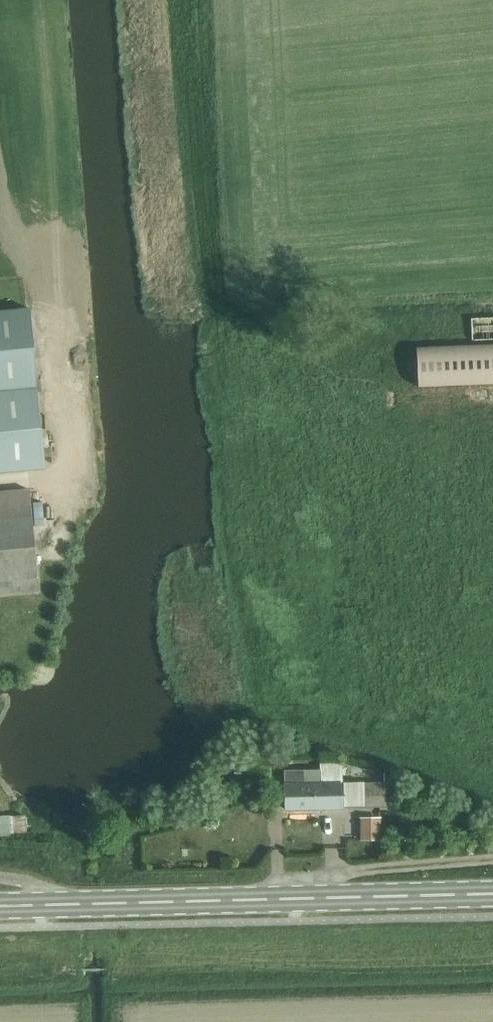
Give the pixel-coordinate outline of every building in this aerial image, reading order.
[(0,312),(0,472),(44,468),(37,389),(29,309),(0,312)] [(417,349),(419,388),(492,384),(492,345),(417,349)] [(0,492),(0,594),(39,591),(30,489),(27,490),(0,492)] [(303,770),(285,770),(286,807),(342,806),(385,805),(384,781),(342,782),(341,763),(320,763),(320,770),(303,770)] [(202,794),(186,798),(189,808),(204,804),(202,794)] [(24,815),(8,816),(9,832),(25,832),(24,815)] [(0,816),(0,834),(9,834),(9,832),(8,816),(0,816)] [(379,817),(360,817),(361,839),(379,838),(379,817)]
